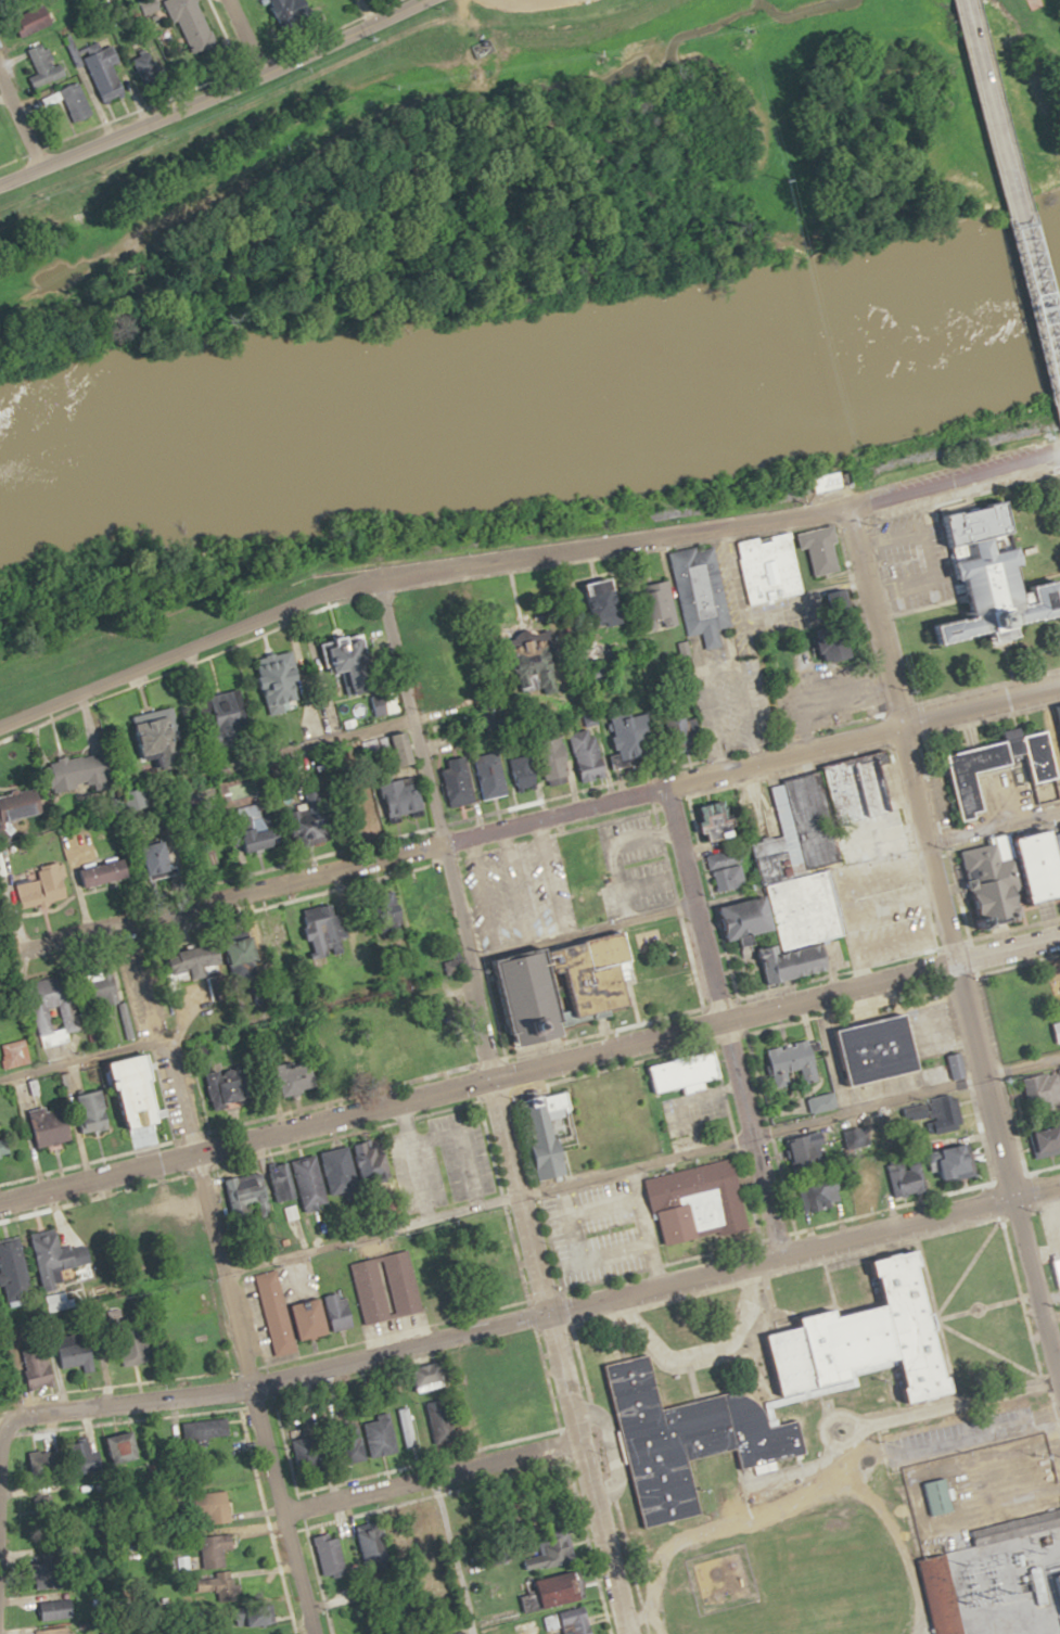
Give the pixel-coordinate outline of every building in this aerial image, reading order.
[(176,22),(182,20),(196,55),(219,46),(200,0),(167,0),(176,22)] [(279,16),(292,13),(289,0),(276,0),(279,16)] [(59,64),(44,41),(29,50),(42,70),(29,78),(38,91),(68,71),(62,61),(59,64)] [(106,103),(136,90),(117,44),(87,56),(106,103)] [(133,62),(146,83),(165,72),(152,51),(133,62)] [(78,122),(97,112),(80,80),(61,90),(78,122)] [(996,501),(923,519),(948,616),(910,625),(916,646),(1045,613),(1036,579),(1017,584),(996,501)] [(739,605),(803,591),(800,578),(829,572),(819,524),(726,544),(739,605)] [(706,545),(660,553),(675,637),(693,634),(695,650),(711,647),(708,630),(721,627),(706,545)] [(561,589),(577,624),(603,612),(587,577),(561,589)] [(666,624),(656,580),(624,588),(634,632),(666,624)] [(345,696),(380,690),(371,634),(335,640),(345,696)] [(651,712),(651,710),(597,719),(604,758),(664,747),(665,751),(686,747),(678,707),(651,712)] [(1046,719),(1059,791),(1059,716),(1046,719)] [(570,783),(595,777),(581,728),(557,734),(570,783)] [(933,754),(946,820),(969,816),(961,773),(1015,762),(1019,784),(1042,779),(1033,734),(933,754)] [(561,781),(550,737),(524,743),(535,787),(561,781)] [(63,791),(119,782),(115,753),(58,762),(63,791)] [(461,758),(471,800),(494,795),(485,753),(461,758)] [(823,866),(895,853),(878,756),(762,777),(773,836),(743,842),(752,894),(705,902),(712,941),(747,935),(755,983),(824,971),(818,939),(836,936),(823,866)] [(523,789),(523,758),(502,758),(502,789),(523,789)] [(443,804),(461,804),(460,771),(443,771),(443,804)] [(428,808),(418,774),(379,786),(389,819),(428,808)] [(251,854),(285,845),(278,815),(264,818),(261,803),(239,809),(251,854)] [(690,841),(719,836),(714,803),(685,808),(690,841)] [(969,918),(1051,900),(1043,864),(1042,864),(1040,856),(1059,852),(1059,826),(1030,833),(1029,832),(953,849),(969,918)] [(709,894),(739,886),(729,849),(700,856),(709,894)] [(173,858),(166,852),(158,862),(166,868),(173,858)] [(135,878),(130,856),(82,868),(87,889),(135,878)] [(73,896),(64,863),(39,869),(41,876),(16,883),(23,909),(73,896)] [(333,905),(305,910),(315,965),(329,962),(328,954),(342,951),(333,905)] [(631,1007),(616,934),(524,952),(476,961),(488,1025),(533,1016),(535,1024),(557,1020),(557,1022),(631,1007)] [(263,961),(258,940),(231,947),(239,977),(251,974),(248,965),(263,961)] [(209,976),(212,1000),(225,999),(218,950),(173,956),(176,981),(209,976)] [(123,1003),(115,970),(88,977),(96,1009),(123,1003)] [(67,1033),(84,1029),(72,974),(30,983),(44,1047),(68,1041),(65,1029),(56,1031),(50,1008),(61,1006),(67,1033)] [(889,1014),(903,1069),(834,1086),(820,1032),(889,1014)] [(1045,1025),(1050,1044),(1059,1042),(1059,1021),(1045,1025)] [(32,1063),(26,1039),(1,1045),(7,1069),(32,1063)] [(767,1089),(805,1080),(796,1042),(758,1051),(767,1089)] [(645,1094),(712,1079),(706,1051),(639,1066),(645,1094)] [(943,1055),(947,1079),(959,1076),(955,1053),(943,1055)] [(169,1123),(155,1055),(121,1061),(135,1130),(169,1123)] [(249,1062),(209,1074),(218,1107),(259,1095),(249,1062)] [(1023,1109),(1046,1105),(1048,1115),(1059,1113),(1059,1068),(1017,1077),(1023,1109)] [(294,1097),(322,1085),(317,1073),(289,1084),(294,1097)] [(74,1096),(80,1134),(112,1128),(106,1090),(74,1096)] [(510,1099),(522,1096),(533,1093),(534,1097),(558,1090),(571,1140),(555,1145),(560,1160),(554,1162),(558,1174),(532,1180),(528,1171),(524,1172),(518,1145),(522,1144),(510,1099)] [(806,1114),(831,1107),(827,1092),(802,1098),(806,1114)] [(39,1148),(74,1140),(66,1104),(31,1112),(39,1148)] [(1031,1160),(1059,1152),(1059,1120),(1023,1130),(1031,1160)] [(9,1131),(0,1133),(0,1161),(15,1158),(9,1131)] [(786,1165),(820,1160),(816,1132),(781,1138),(786,1165)] [(350,1146),(321,1153),(331,1193),(390,1179),(381,1140),(362,1145),(366,1162),(354,1165),(350,1146)] [(967,1178),(968,1151),(925,1150),(924,1177),(967,1178)] [(289,1163),(306,1211),(329,1202),(312,1155),(289,1163)] [(890,1197),(922,1190),(914,1156),(883,1163),(890,1197)] [(655,1248),(744,1229),(729,1159),(640,1178),(655,1248)] [(252,1211),(251,1204),(271,1199),(264,1170),(223,1180),(231,1216),(252,1211)] [(296,1194),(292,1174),(275,1177),(279,1197),(296,1194)] [(849,1176),(851,1204),(880,1202),(877,1174),(849,1176)] [(795,1193),(801,1214),(838,1202),(831,1181),(795,1193)] [(75,1250),(62,1253),(58,1228),(32,1233),(42,1286),(59,1283),(57,1271),(78,1268),(75,1250)] [(0,1241),(0,1275),(6,1303),(34,1296),(21,1237),(0,1241)] [(904,1249),(936,1388),(892,1399),(883,1359),(844,1368),(846,1378),(768,1396),(753,1329),(867,1302),(857,1260),(904,1249)] [(364,1322),(421,1310),(408,1250),(351,1262),(364,1322)] [(1053,1289),(1059,1288),(1059,1257),(1047,1260),(1053,1289)] [(277,1268),(256,1273),(274,1354),(295,1349),(277,1268)] [(323,1297),(337,1331),(357,1322),(343,1289),(323,1297)] [(294,1303),(301,1339),(331,1332),(323,1296),(294,1303)] [(89,1337),(55,1348),(62,1370),(82,1364),(84,1369),(97,1365),(89,1337)] [(54,1384),(46,1342),(21,1347),(29,1389),(54,1384)] [(608,1363),(646,1527),(705,1512),(693,1458),(730,1450),(735,1468),(799,1454),(791,1420),(761,1428),(755,1409),(743,1399),(731,1393),(720,1391),(666,1403),(659,1370),(644,1374),(640,1355),(608,1363)] [(420,1392),(447,1384),(441,1362),(414,1370),(420,1392)] [(430,1444),(449,1444),(450,1401),(431,1401),(430,1444)] [(228,1435),(226,1418),(179,1422),(181,1439),(228,1435)] [(929,1517),(952,1506),(939,1477),(916,1487),(929,1517)] [(205,1492),(206,1523),(229,1523),(229,1491),(205,1492)] [(353,1535),(373,1564),(388,1554),(368,1525),(353,1535)] [(346,1570),(339,1532),(314,1537),(322,1574),(346,1570)] [(226,1566),(225,1548),(234,1548),(232,1533),(201,1536),(203,1568),(226,1566)] [(66,1578),(54,1558),(29,1573),(42,1593),(66,1578)] [(538,1577),(543,1606),(585,1599),(580,1570),(538,1577)] [(38,1602),(41,1621),(75,1616),(73,1597),(38,1602)] [(588,1608),(561,1610),(563,1633),(590,1633),(588,1608)] [(35,1630),(35,1633),(67,1633),(66,1626),(35,1630)]
